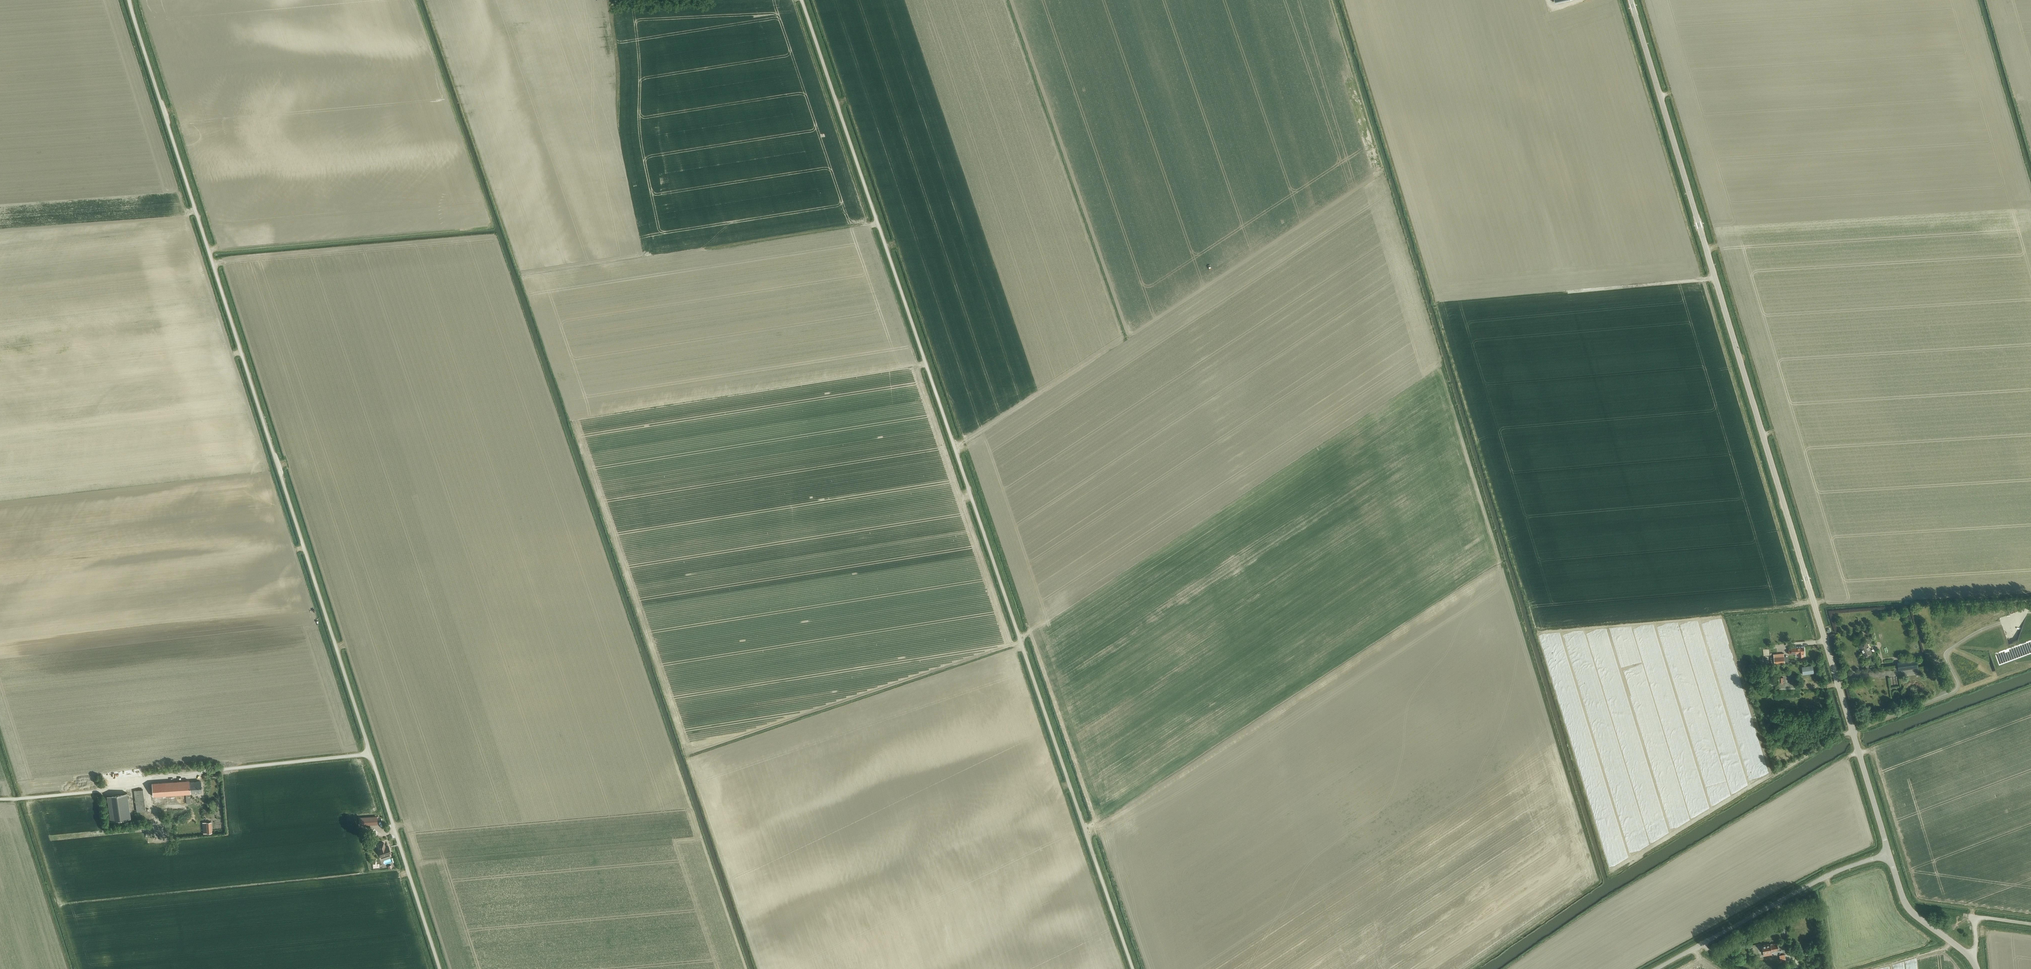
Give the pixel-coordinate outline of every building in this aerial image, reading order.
[(1994,649),(2000,667),(2018,661),(2018,660),(2030,658),(2030,639),(2013,644),(2013,643),(1994,649)] [(1864,656),(1872,652),(1866,641),(1859,645),(1864,656)] [(1792,653),(1795,653),(1796,657),(1804,656),(1804,652),(1803,646),(1791,647),(1791,650),(1788,651),(1788,654),(1792,654),(1792,653)] [(1917,668),(1918,667),(1917,659),(1897,662),(1898,670),(1917,667),(1917,668)] [(1801,667),(1802,674),(1813,673),(1812,665),(1801,667)] [(151,782),(151,783),(152,795),(190,793),(190,792),(201,791),(200,781),(189,781),(189,780),(151,782)] [(137,811),(145,810),(142,789),(134,790),(137,811)] [(107,795),(111,821),(131,818),(127,792),(107,795)] [(391,853),(388,846),(385,847),(384,842),(378,844),(379,849),(378,849),(381,856),(391,853)] [(391,859),(392,861),(394,861),(392,854),(381,857),(383,863),(389,862),(388,860),(391,859)] [(1762,945),(1763,953),(1772,951),(1772,950),(1779,949),(1778,943),(1771,944),(1770,943),(1762,945)]
